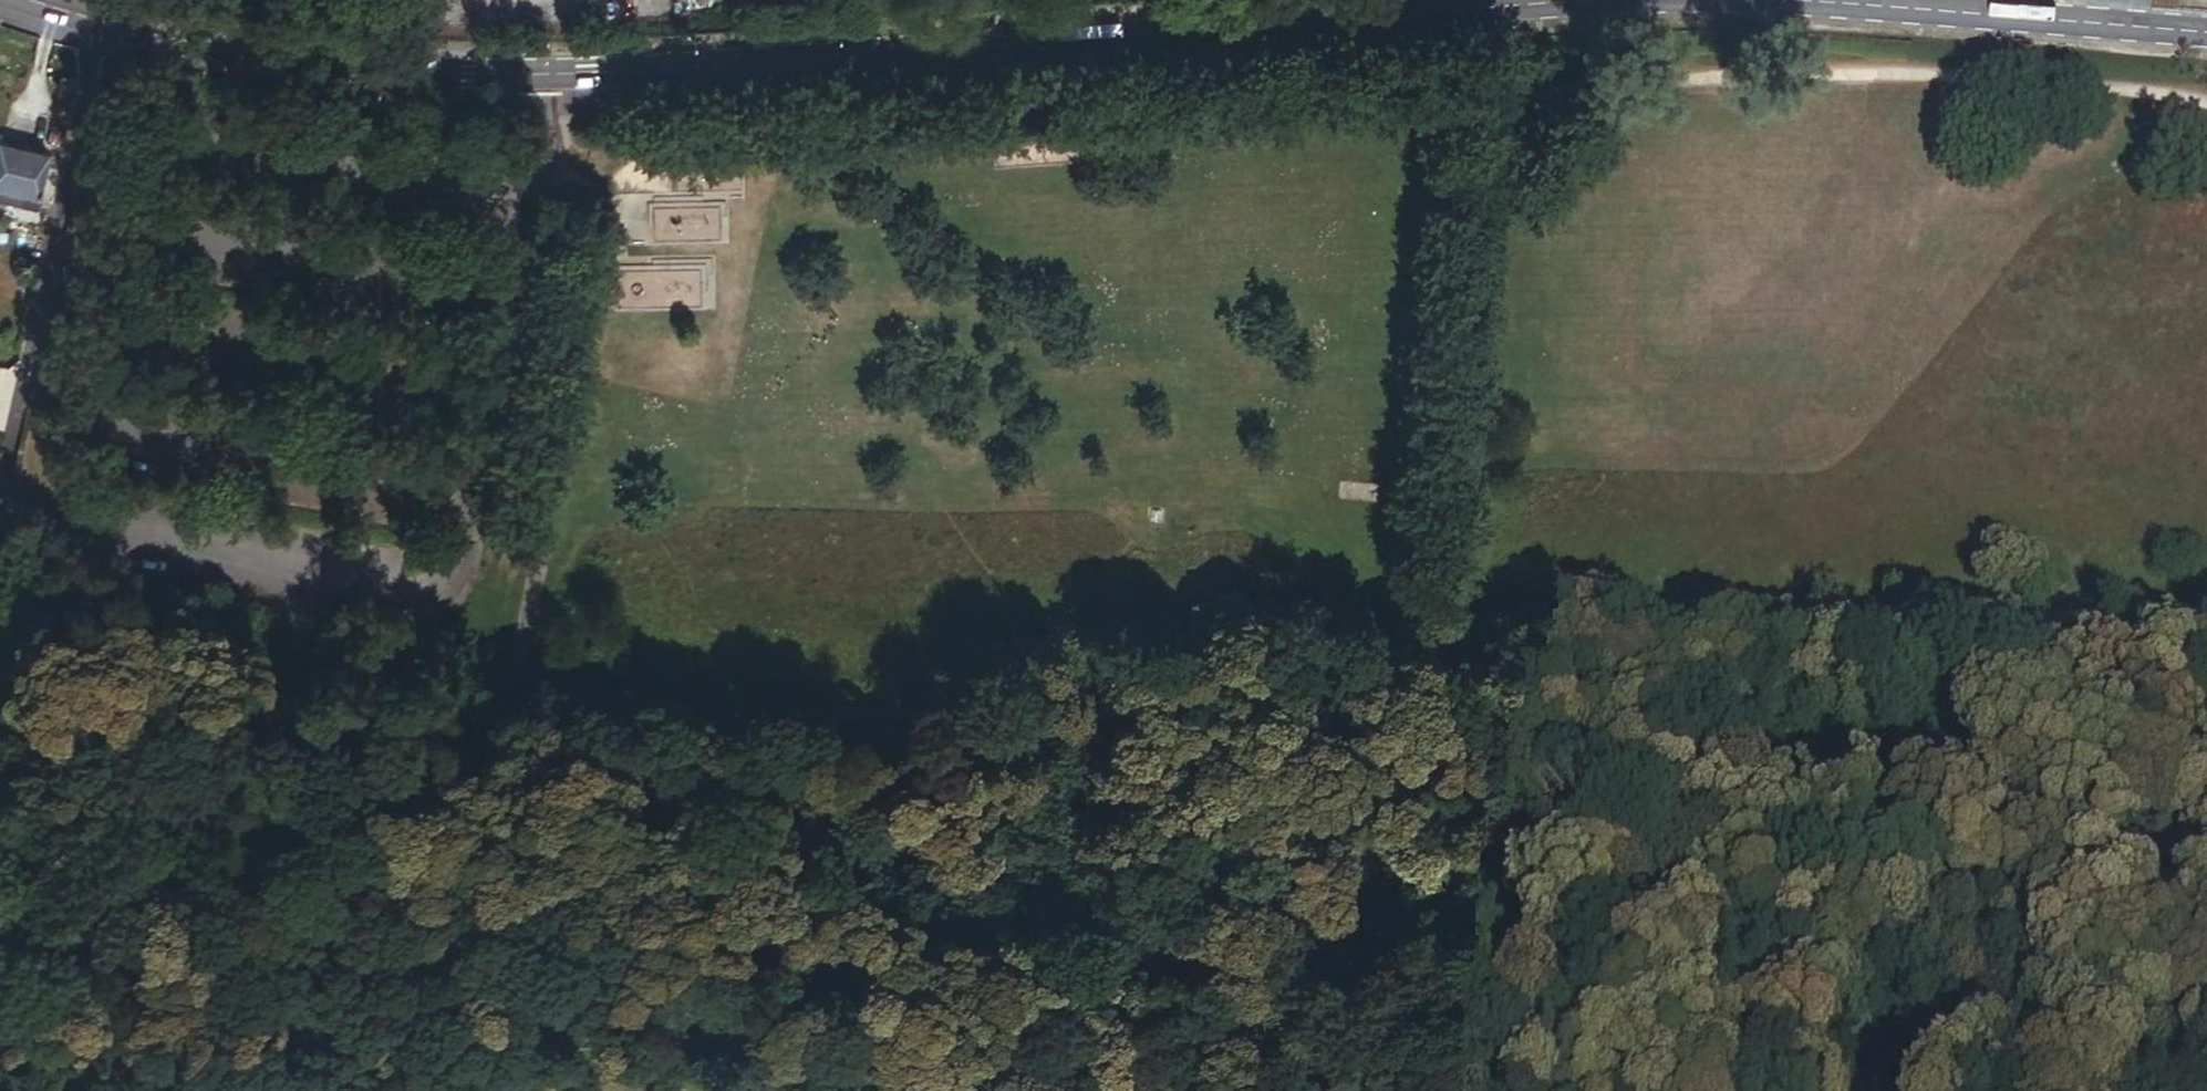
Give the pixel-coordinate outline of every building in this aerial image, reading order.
[(21,196),(38,200),(49,156),(0,143),(0,191),(21,196)] [(21,196),(0,191),(0,203),(18,208),(21,196)] [(38,200),(21,196),(18,208),(35,212),(38,200)]
